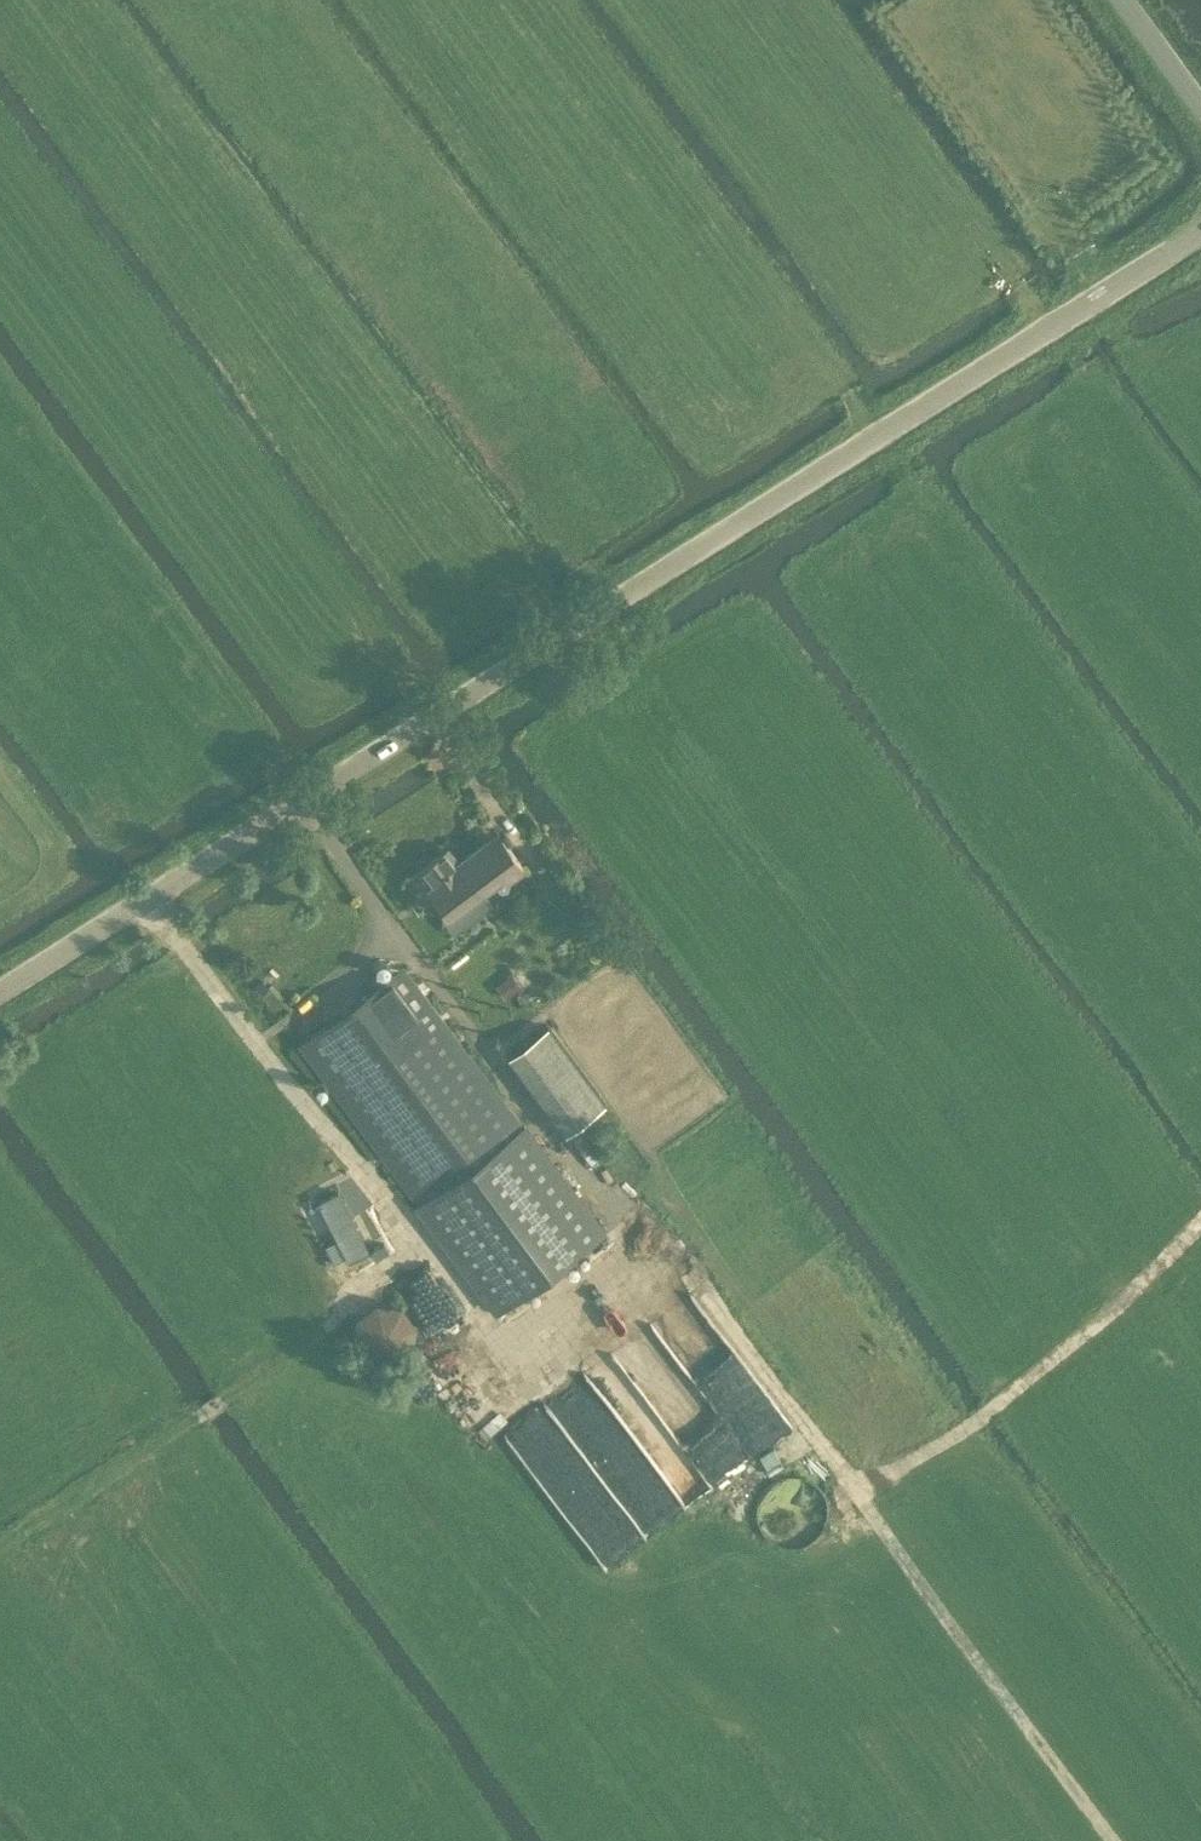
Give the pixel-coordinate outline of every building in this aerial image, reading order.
[(522,865),(492,831),(455,860),(445,847),(414,872),(423,883),(419,886),(443,916),(496,875),(502,882),(522,865)] [(508,907),(500,913),(508,924),(516,918),(508,907)] [(403,966),(297,1043),(496,1310),(602,1231),(403,966)] [(607,1101),(549,1023),(510,1052),(568,1131),(607,1101)] [(368,1248),(340,1194),(321,1203),(349,1258),(368,1248)] [(377,1302),(356,1316),(352,1339),(365,1359),(391,1364),(411,1350),(414,1326),(401,1306),(377,1302)]
